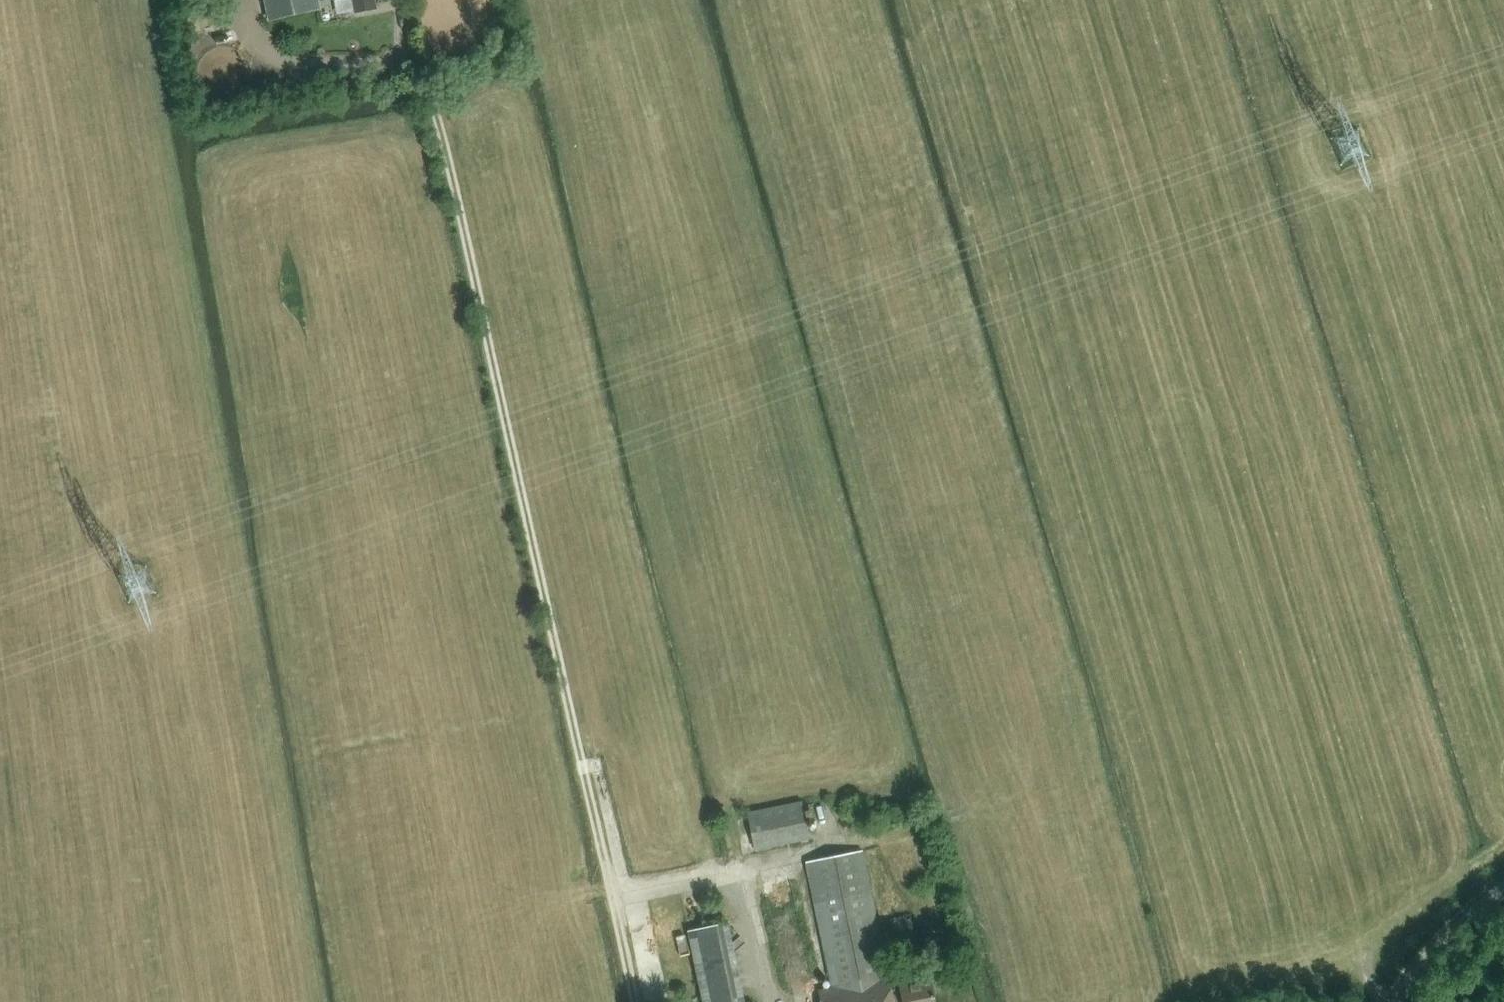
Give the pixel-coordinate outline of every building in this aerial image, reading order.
[(272,20),(324,11),(323,0),(268,0),(272,20)] [(374,0),(352,0),(355,13),(375,9),(374,0)] [(752,810),(762,850),(817,836),(808,797),(752,810)] [(814,902),(831,988),(817,990),(820,1001),(934,1001),(930,979),(890,987),(862,849),(805,861),(814,902)] [(914,937),(909,914),(889,918),(893,941),(914,937)]
